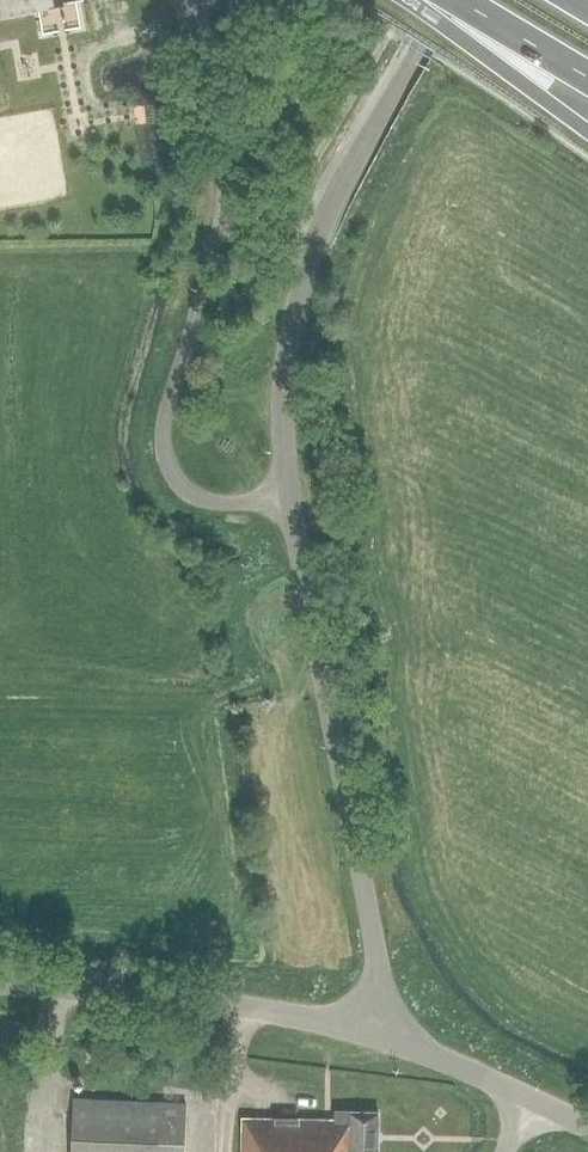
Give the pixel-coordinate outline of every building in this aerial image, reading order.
[(64,6),(63,0),(0,0),(0,17),(64,6)] [(72,1097),(70,1151),(184,1151),(186,1102),(72,1097)] [(241,1151),(376,1151),(377,1113),(337,1112),(337,1121),(242,1120),(241,1151)]
